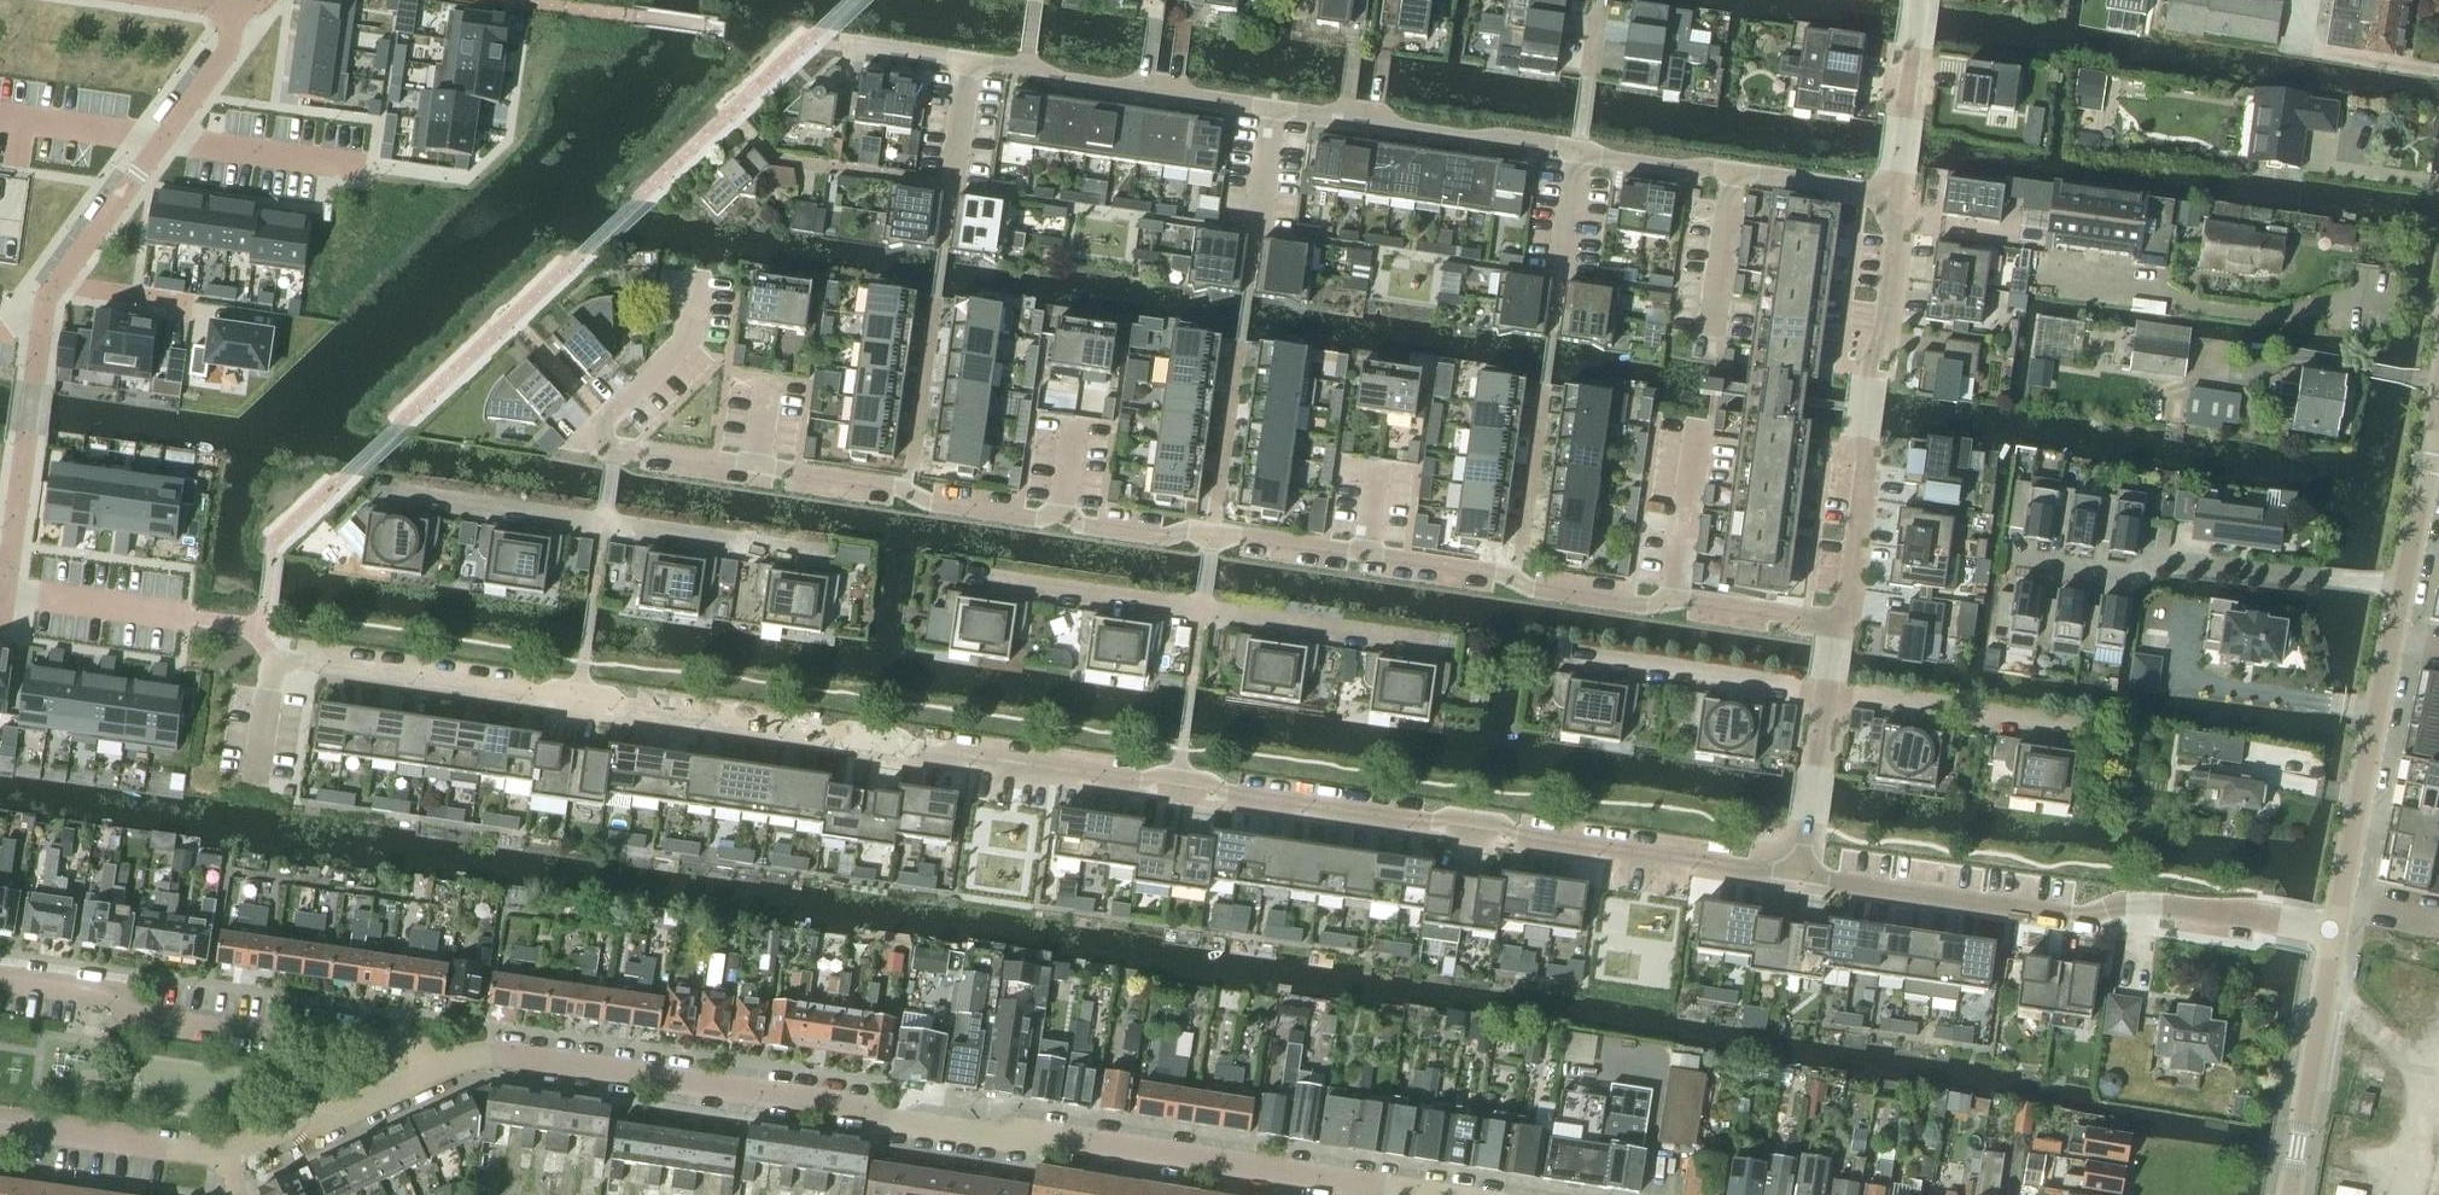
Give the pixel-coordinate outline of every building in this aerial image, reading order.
[(301,19),(349,26),(353,0),(304,0),(301,19)] [(387,11),(398,13),(399,0),(389,0),(387,11)] [(398,13),(415,15),(417,0),(414,0),(400,0),(398,13)] [(1206,2),(1204,10),(1214,11),(1237,14),(1239,0),(1194,0),(1206,2)] [(1317,26),(1349,30),(1350,22),(1366,24),(1369,0),(1320,0),(1317,26)] [(1395,28),(1394,36),(1426,41),(1432,0),(1384,0),(1380,26),(1395,28)] [(1482,15),(1480,25),(1561,36),(1567,0),(1506,0),(1503,18),(1482,15)] [(2104,10),(2145,17),(2148,1),(2140,0),(2106,0),(2104,10)] [(2165,25),(2203,32),(2208,0),(2169,0),(2165,25)] [(2203,32),(2274,44),(2281,5),(2253,0),(2208,0),(2203,32)] [(2333,19),(2403,31),(2405,23),(2409,20),(2411,13),(2407,9),(2408,6),(2372,0),(2345,0),(2344,9),(2335,8),(2333,19)] [(1633,5),(1627,45),(1708,57),(1709,48),(1688,45),(1693,14),(1633,5)] [(451,12),(447,41),(507,49),(511,20),(465,14),(451,12)] [(301,19),(297,45),(346,51),(349,26),(301,19)] [(2399,57),(2403,31),(2333,19),(2331,31),(2346,34),(2343,47),(2399,57)] [(1500,38),(1495,68),(1555,77),(1561,36),(1480,25),(1479,34),(1500,38)] [(1800,60),(1779,57),(1778,67),(1859,79),(1865,38),(1805,29),(1800,60)] [(379,41),(377,56),(388,57),(390,43),(379,41)] [(438,66),(437,67),(503,76),(507,49),(447,41),(443,67),(438,66)] [(297,45),(294,70),(342,77),(346,51),(297,45)] [(1627,45),(1621,86),(1681,95),(1685,64),(1707,67),(1708,57),(1627,45)] [(396,46),(394,61),(405,63),(407,48),(396,46)] [(377,56),(375,70),(385,72),(388,57),(377,56)] [(394,61),(392,76),(403,77),(405,63),(394,61)] [(1979,113),(1980,108),(2014,113),(2020,71),(1967,63),(1964,87),(1959,86),(1956,109),(1979,113)] [(834,66),(782,115),(783,116),(787,113),(788,115),(800,117),(800,122),(807,127),(807,128),(809,128),(821,130),(823,130),(832,127),(833,122),(834,121),(844,122),(844,123),(845,123),(846,123),(850,94),(850,89),(849,88),(848,91),(838,89),(841,69),(836,69),(834,66)] [(434,93),(434,94),(480,101),(480,102),(499,105),(503,76),(437,67),(434,93)] [(1798,80),(1793,111),(1853,119),(1859,79),(1778,67),(1777,77),(1798,80)] [(294,70),(290,98),(329,103),(344,105),(348,78),(342,77),(294,70)] [(850,94),(846,123),(883,128),(890,75),(862,71),(861,77),(856,78),(859,91),(859,95),(850,94)] [(2078,71),(2075,97),(2103,101),(2107,75),(2078,71)] [(890,75),(883,128),(912,132),(913,122),(922,123),(922,124),(926,100),(916,99),(923,87),(918,85),(919,80),(890,75)] [(391,88),(388,103),(399,105),(401,90),(391,88)] [(2338,105),(2304,101),(2304,98),(2255,91),(2254,103),(2260,104),(2252,161),(2296,167),(2300,130),(2334,134),(2338,105)] [(417,119),(416,120),(477,128),(480,102),(480,101),(434,94),(434,93),(426,92),(422,120),(417,119)] [(1014,93),(1007,146),(1033,150),(1041,97),(1014,93)] [(1041,97),(1033,150),(1059,153),(1067,101),(1041,97)] [(1067,101),(1059,153),(1085,157),(1092,105),(1067,101)] [(371,102),(369,116),(379,118),(382,103),(371,102)] [(1092,105),(1085,157),(1111,161),(1118,108),(1092,105)] [(1118,108),(1111,161),(1136,164),(1144,112),(1118,108)] [(2029,110),(2028,124),(2042,126),(2044,112),(2029,110)] [(1144,112),(1136,164),(1162,168),(1170,116),(1144,112)] [(1170,116),(1162,168),(1188,172),(1196,119),(1170,116)] [(1196,119),(1188,172),(1215,176),(1223,123),(1196,119)] [(416,120),(412,150),(427,152),(457,156),(455,170),(468,172),(469,158),(472,158),(477,128),(416,120)] [(1318,137),(1311,189),(1338,193),(1345,141),(1318,137)] [(2094,140),(2080,138),(2078,154),(2092,156),(2094,140)] [(843,142),(831,140),(828,161),(840,163),(843,142)] [(1338,193),(1364,197),(1371,145),(1345,141),(1338,193)] [(1371,144),(1364,197),(1389,201),(1397,148),(1371,144)] [(383,145),(381,160),(391,161),(393,147),(383,145)] [(1397,148),(1389,201),(1415,204),(1423,152),(1397,148)] [(717,218),(739,197),(755,199),(758,179),(769,168),(753,152),(739,166),(735,161),(737,159),(736,158),(717,176),(722,181),(701,201),(717,218)] [(1423,152),(1415,204),(1441,208),(1448,156),(1423,152)] [(1448,156),(1441,208),(1467,212),(1474,159),(1448,156)] [(1474,159),(1467,212),(1493,216),(1500,163),(1474,159)] [(1500,163),(1493,216),(1520,219),(1527,167),(1500,163)] [(837,187),(861,191),(863,181),(838,178),(837,187)] [(1623,181),(1615,233),(1642,237),(1650,184),(1623,181)] [(1946,181),(1941,217),(1999,225),(2004,189),(1946,181)] [(992,182),(990,191),(1014,195),(1015,185),(992,182)] [(2022,210),(2049,214),(2053,186),(2026,182),(2022,210)] [(1650,184),(1642,237),(1669,241),(1676,188),(1650,184)] [(2139,198),(2131,197),(2062,188),(2062,185),(2054,184),(2053,186),(2049,214),(2045,249),(2053,250),(2053,247),(2131,258),(2131,260),(2137,261),(2136,266),(2165,270),(2174,203),(2147,199),(2148,197),(2139,196),(2139,198)] [(891,188),(887,216),(940,224),(944,196),(891,188)] [(1034,188),(1033,198),(1052,200),(1054,191),(1034,188)] [(1060,192),(1059,201),(1078,204),(1079,195),(1060,192)] [(155,195),(148,247),(175,250),(176,251),(177,245),(176,245),(182,199),(155,195)] [(1079,195),(1078,204),(1097,207),(1099,197),(1079,195)] [(958,198),(954,226),(1006,233),(1011,205),(958,198)] [(1747,198),(1744,217),(1753,218),(1756,199),(1747,198)] [(182,199),(176,245),(177,245),(202,248),(208,202),(182,199)] [(1112,199),(1111,209),(1130,211),(1131,202),(1112,199)] [(1728,564),(1724,589),(1773,596),(1778,597),(1787,598),(1794,547),(1811,425),(1801,424),(1803,406),(1804,399),(1807,381),(1817,383),(1840,210),(1831,209),(1831,208),(1826,207),(1777,201),(1774,225),(1770,251),(1767,275),(1764,300),(1757,348),(1755,365),(1754,374),(1752,387),(1750,399),(1748,416),(1744,443),(1738,491),(1734,515),(1731,539),(1728,564)] [(208,202),(202,248),(227,252),(234,206),(208,202)] [(1131,202),(1130,211),(1149,214),(1150,204),(1131,202)] [(2177,202),(2175,225),(2198,228),(2201,205),(2177,202)] [(813,235),(817,211),(817,206),(796,203),(792,232),(813,235)] [(234,206),(227,252),(252,255),(253,255),(259,215),(260,216),(261,210),(260,210),(234,206)] [(1157,206),(1156,215),(1175,218),(1176,208),(1157,206)] [(1043,207),(1042,216),(1066,220),(1067,210),(1043,207)] [(817,211),(813,235),(823,236),(826,212),(817,211)] [(1196,211),(1194,221),(1218,224),(1219,215),(1196,211)] [(252,255),(250,267),(252,267),(277,271),(285,219),(260,216),(259,215),(253,255),(252,255)] [(887,216),(883,245),(888,245),(889,250),(903,247),(936,252),(940,224),(887,216)] [(285,219),(277,271),(305,274),(312,223),(285,219)] [(1138,230),(1162,233),(1164,224),(1139,221),(1138,230)] [(2253,276),(2253,270),(2279,274),(2284,241),(2286,230),(2269,227),(2267,238),(2253,236),(2254,230),(2204,224),(2198,269),(2253,276)] [(1296,225),(1295,235),(1318,238),(1320,229),(1296,225)] [(954,226),(950,254),(983,259),(995,266),(998,261),(1002,262),(1006,233),(954,226)] [(1742,228),(1740,245),(1749,247),(1752,229),(1742,228)] [(1196,231),(1192,259),(1244,267),(1248,239),(1196,231)] [(1339,232),(1338,241),(1357,244),(1358,234),(1339,232)] [(1365,235),(1364,245),(1383,248),(1384,238),(1365,235)] [(1039,238),(1038,247),(1062,251),(1063,241),(1039,238)] [(1384,238),(1383,248),(1402,250),(1403,241),(1384,238)] [(1263,241),(1259,269),(1311,277),(1315,248),(1263,241)] [(1416,243),(1415,252),(1434,255),(1436,246),(1416,243)] [(1740,245),(1737,266),(1746,267),(1749,247),(1740,245)] [(1436,246),(1434,255),(1453,258),(1455,248),(1436,246)] [(1937,248),(1932,283),(1986,291),(1991,255),(1937,248)] [(1462,249),(1460,259),(1479,262),(1481,252),(1462,249)] [(1347,259),(1371,263),(1372,253),(1348,250),(1347,259)] [(2022,251),(2019,270),(2028,271),(2031,252),(2022,251)] [(1134,261),(1158,264),(1159,255),(1135,252),(1134,261)] [(1500,255),(1499,264),(1522,268),(1524,258),(1500,255)] [(1192,259),(1188,288),(1192,289),(1193,294),(1207,291),(1240,295),(1244,267),(1192,259)] [(1444,264),(1443,273),(1467,277),(1468,267),(1444,264)] [(1259,269),(1255,297),(1288,302),(1300,309),(1302,304),(1307,305),(1311,277),(1259,269)] [(1599,279),(1609,280),(1623,282),(1624,273),(1600,269),(1599,279)] [(1500,275),(1496,303),(1549,310),(1553,282),(1500,275)] [(1650,276),(1648,286),(1672,289),(1673,279),(1650,276)] [(1733,296),(1742,297),(1745,278),(1735,276),(1733,296)] [(747,325),(777,329),(784,281),(754,277),(747,325)] [(156,279),(155,290),(169,292),(171,281),(156,279)] [(171,281),(169,292),(184,294),(185,283),(171,281)] [(784,281),(777,329),(806,333),(813,286),(784,281)] [(1342,290),(1366,294),(1367,294),(1368,284),(1344,281),(1342,290)] [(835,307),(839,284),(828,283),(825,305),(835,307)] [(869,289),(865,317),(913,324),(917,296),(891,292),(892,285),(876,283),(875,290),(869,289)] [(1968,325),(1981,326),(1986,291),(1932,283),(1928,319),(1953,323),(1968,325)] [(1567,284),(1563,312),(1615,320),(1620,292),(1567,284)] [(208,286),(206,297),(221,299),(222,288),(208,286)] [(222,288),(221,299),(236,301),(237,290),(222,288)] [(259,293),(258,304),(272,306),(274,296),(259,293)] [(1646,303),(1670,306),(1671,306),(1672,297),(1648,293),(1646,303)] [(1438,304),(1462,308),(1464,298),(1440,295),(1438,304)] [(956,301),(951,329),(999,336),(1003,308),(997,307),(998,301),(983,298),(982,305),(956,301)] [(614,301),(614,299),(608,299),(603,300),(597,301),(592,302),(587,304),(582,307),(577,310),(573,313),(569,317),(570,318),(570,317),(572,319),(552,338),(591,381),(613,361),(608,356),(614,350),(615,350),(612,301),(614,301)] [(291,300),(288,315),(299,317),(301,302),(291,300)] [(1496,303),(1492,331),(1497,332),(1498,337),(1512,334),(1545,339),(1549,310),(1496,303)] [(1041,336),(1045,314),(1034,312),(1033,313),(1034,313),(1031,335),(1041,336)] [(1563,312),(1559,341),(1592,346),(1604,352),(1607,348),(1611,348),(1615,320),(1563,312)] [(98,314),(90,373),(120,377),(128,319),(129,320),(129,318),(128,318),(98,314)] [(865,317),(862,344),(909,351),(913,324),(865,317)] [(282,318),(279,337),(294,339),(296,320),(282,318)] [(823,318),(820,338),(831,340),(834,320),(823,318)] [(2039,318),(2033,357),(2079,364),(2085,324),(2039,318)] [(128,319),(120,377),(150,381),(158,324),(129,320),(128,319)] [(1051,368),(1081,372),(1088,324),(1058,320),(1051,368)] [(2010,320),(2007,340),(2017,341),(2019,321),(2010,320)] [(1641,333),(1665,337),(1666,337),(1667,327),(1643,323),(1641,333)] [(1953,323),(1952,331),(1966,333),(1968,325),(1953,323)] [(1088,324),(1081,372),(1111,377),(1118,329),(1088,324)] [(194,347),(190,377),(207,379),(209,365),(224,367),(250,371),(267,374),(273,334),(250,330),(250,329),(236,327),(236,328),(213,325),(209,349),(194,347)] [(1140,350),(1143,328),(1132,326),(1129,349),(1140,350)] [(1174,332),(1170,360),(1218,367),(1222,339),(1195,335),(1196,328),(1181,326),(1180,333),(1174,332)] [(951,329),(948,357),(995,363),(999,336),(951,329)] [(62,334),(57,368),(58,368),(57,373),(57,375),(58,375),(57,381),(59,381),(71,383),(73,370),(74,370),(79,337),(63,335),(62,334)] [(828,360),(831,340),(820,338),(817,359),(828,360)] [(2130,339),(2129,345),(2134,345),(2131,372),(2183,379),(2188,347),(2130,339)] [(2007,340),(2005,359),(2014,360),(2017,341),(2007,340)] [(1260,344),(1256,372),(1304,379),(1308,351),(1302,350),(1303,344),(1287,341),(1286,348),(1260,344)] [(1923,352),(1917,396),(1958,402),(1961,377),(1976,379),(1981,345),(1953,341),(1951,356),(1923,352)] [(862,344),(858,372),(906,379),(909,351),(862,344)] [(732,369),(743,371),(743,370),(746,348),(735,347),(732,369)] [(1029,347),(1026,368),(1037,369),(1039,349),(1029,347)] [(155,381),(153,394),(164,396),(181,398),(182,386),(187,352),(170,350),(166,383),(155,381)] [(1725,351),(1723,365),(1722,370),(1732,371),(1734,352),(1725,351)] [(798,378),(798,379),(809,380),(812,358),(801,356),(798,378)] [(1346,380),(1349,357),(1338,356),(1335,378),(1346,380)] [(948,357),(944,384),(991,391),(995,363),(948,357)] [(1170,360),(1166,388),(1214,394),(1218,367),(1170,360)] [(629,361),(619,370),(627,378),(637,369),(629,361)] [(1127,361),(1124,382),(1135,383),(1138,363),(1127,361)] [(483,416),(483,421),(484,422),(485,420),(534,426),(534,425),(540,420),(545,424),(566,405),(526,362),(506,382),(504,380),(505,379),(504,378),(500,381),(497,385),(494,389),(491,393),(489,397),(487,402),(485,407),(484,412),(483,416)] [(1356,412),(1386,416),(1392,368),(1363,364),(1356,412)] [(1034,390),(1037,369),(1026,368),(1023,388),(1034,390)] [(1392,368),(1386,416),(1415,420),(1424,421),(1427,397),(1419,396),(1422,372),(1392,368)] [(2281,386),(2279,398),(2342,407),(2344,395),(2342,394),(2342,393),(2346,390),(2348,381),(2344,378),(2344,374),(2303,369),(2300,389),(2281,386)] [(1478,375),(1474,404),(1522,411),(1526,382),(1500,378),(1500,372),(1485,370),(1484,376),(1478,375)] [(815,372),(813,393),(823,394),(826,374),(815,372)] [(858,372),(854,399),(902,406),(906,379),(858,372)] [(1256,372),(1252,400),(1300,406),(1312,407),(1315,381),(1304,379),(1256,372)] [(1436,381),(1434,397),(1448,399),(1450,383),(1436,381)] [(1699,395),(1722,398),(1724,384),(1701,381),(1699,395)] [(1124,382),(1122,402),(1132,404),(1135,383),(1124,382)] [(944,384),(940,411),(988,418),(991,391),(944,384)] [(1564,388),(1560,416),(1608,423),(1608,422),(1623,424),(1627,397),(1606,394),(1607,387),(1592,385),(1591,391),(1564,388)] [(1166,388),(1162,415),(1210,422),(1214,394),(1166,388)] [(2191,389),(2187,417),(2186,426),(2221,431),(2223,422),(2237,424),(2241,396),(2191,389)] [(1333,391),(1331,411),(1341,412),(1344,392),(1333,391)] [(813,393),(810,413),(820,415),(823,394),(813,393)] [(1039,395),(1036,412),(1048,414),(1051,397),(1039,395)] [(2340,418),(2342,407),(2279,398),(2278,408),(2297,411),(2294,431),(2335,438),(2335,434),(2340,431),(2341,423),(2337,420),(2338,418),(2340,418)] [(854,399),(850,426),(898,433),(902,406),(854,399)] [(1105,399),(1102,420),(1102,421),(1102,422),(1113,424),(1116,401),(1105,399)] [(1640,421),(1650,423),(1653,400),(1643,399),(1642,400),(1643,400),(1640,421)] [(1252,400),(1248,427),(1296,434),(1300,406),(1252,400)] [(1021,402),(1018,422),(1029,424),(1032,403),(1021,402)] [(1474,404),(1470,431),(1518,438),(1522,411),(1474,404)] [(1432,405),(1429,425),(1440,426),(1443,406),(1432,405)] [(940,411),(936,438),(984,445),(988,418),(940,411)] [(1331,411),(1328,432),(1338,433),(1341,412),(1331,411)] [(1716,412),(1713,432),(1722,433),(1725,414),(1716,412)] [(1162,415),(1158,442),(1206,449),(1210,422),(1162,415)] [(1120,416),(1117,436),(1127,438),(1130,417),(1120,416)] [(1560,416),(1556,443),(1604,450),(1608,423),(1560,416)] [(1015,443),(1026,444),(1029,424),(1018,422),(1015,443)] [(1429,425),(1426,446),(1437,447),(1440,426),(1429,425)] [(850,426),(846,454),(852,455),(851,462),(866,464),(867,457),(894,461),(898,433),(850,426)] [(808,427),(803,462),(814,463),(814,462),(817,441),(807,440),(809,427),(808,427)] [(1248,427),(1244,454),(1292,461),(1296,434),(1248,427)] [(1470,431),(1466,458),(1514,465),(1518,438),(1470,431)] [(1344,433),(1341,456),(1352,457),(1352,456),(1351,456),(1354,434),(1344,433)] [(1638,434),(1635,455),(1646,456),(1649,436),(1638,434)] [(1117,436),(1114,457),(1124,458),(1127,438),(1117,436)] [(936,438),(932,467),(958,470),(958,477),(973,479),(974,473),(980,473),(984,445),(936,438)] [(1950,446),(1911,441),(1905,485),(1933,488),(1931,502),(1916,500),(1916,501),(1959,507),(1963,474),(1967,475),(1971,442),(1951,439),(1950,446)] [(1158,442),(1154,469),(1202,476),(1206,449),(1158,442)] [(1410,443),(1407,464),(1406,464),(1406,465),(1417,467),(1420,444),(1410,443)] [(1556,443),(1552,470),(1600,477),(1604,450),(1556,443)] [(1326,445),(1323,465),(1333,467),(1336,447),(1326,445)] [(1244,454),(1240,481),(1288,488),(1292,461),(1244,454)] [(1632,475),(1643,477),(1646,456),(1635,455),(1632,475)] [(1012,469),(1009,489),(1008,490),(1008,491),(1019,493),(1024,458),(1023,458),(1021,470),(1012,469)] [(1466,458),(1462,485),(1510,492),(1514,465),(1466,458)] [(1424,459),(1421,479),(1432,481),(1435,461),(1424,459)] [(1323,465),(1320,486),(1331,487),(1333,467),(1323,465)] [(53,469),(45,522),(66,525),(72,526),(80,472),(53,469)] [(1172,501),(1198,504),(1202,476),(1154,469),(1150,498),(1156,498),(1155,505),(1171,507),(1172,501)] [(1552,470),(1549,498),(1596,505),(1600,477),(1552,470)] [(1112,471),(1107,505),(1118,507),(1118,506),(1121,484),(1111,483),(1113,471),(1112,471)] [(66,525),(65,536),(77,538),(79,527),(98,530),(106,476),(80,472),(72,526),(66,525)] [(106,476),(98,530),(118,533),(124,533),(132,480),(106,476)] [(118,533),(117,544),(129,545),(130,534),(150,537),(158,477),(157,477),(156,483),(132,480),(124,533),(118,533)] [(158,477),(150,537),(177,541),(182,505),(194,507),(195,495),(197,483),(185,481),(158,477)] [(1421,479),(1418,500),(1429,501),(1432,481),(1421,479)] [(1240,481),(1236,510),(1263,514),(1262,520),(1277,522),(1278,516),(1284,517),(1288,488),(1240,481)] [(2016,483),(2009,528),(2024,531),(2023,539),(2031,540),(2037,541),(2051,543),(2053,535),(2057,509),(2058,502),(2059,495),(2058,495),(2031,491),(2032,485),(2016,483)] [(1462,485),(1459,513),(1507,520),(1510,492),(1462,485)] [(1702,506),(1703,506),(1712,507),(1714,488),(1705,486),(1702,506)] [(1630,488),(1627,509),(1638,511),(1641,490),(1630,488)] [(2066,546),(2094,550),(2096,541),(2101,509),(2102,501),(2101,501),(2074,497),(2075,491),(2059,489),(2058,495),(2059,495),(2058,502),(2072,504),(2066,546)] [(2101,509),(2096,541),(2110,543),(2109,552),(2117,553),(2123,554),(2137,556),(2146,496),(2117,491),(2117,497),(2102,495),(2101,501),(2102,501),(2101,509)] [(1985,495),(1982,515),(1992,516),(1994,496),(1985,495)] [(2198,525),(2196,541),(2213,543),(2235,546),(2277,551),(2282,512),(2217,504),(2218,497),(2200,495),(2196,524),(2198,525)] [(1549,498),(1545,525),(1593,532),(1596,505),(1549,498)] [(1315,500),(1313,518),(1324,520),(1326,520),(1328,501),(1315,500)] [(362,562),(361,569),(391,574),(399,520),(386,518),(387,512),(366,509),(372,504),(371,503),(337,535),(362,562)] [(1624,530),(1635,531),(1638,511),(1627,509),(1624,530)] [(1459,513),(1455,541),(1461,542),(1460,548),(1475,551),(1476,544),(1503,548),(1507,520),(1459,513)] [(1901,513),(1896,549),(1950,556),(1955,521),(1901,513)] [(399,520),(391,574),(421,578),(425,553),(430,552),(434,548),(437,543),(440,520),(413,516),(412,521),(399,520)] [(1701,516),(1698,535),(1707,537),(1710,518),(1701,516)] [(1415,518),(1411,548),(1412,548),(1422,550),(1422,549),(1425,528),(1426,519),(1416,518),(1415,518)] [(1545,525),(1541,553),(1567,557),(1566,564),(1582,566),(1582,559),(1589,560),(1593,532),(1545,525)] [(487,562),(484,587),(513,591),(521,538),(508,536),(509,530),(481,526),(478,550),(479,555),(482,560),(487,562)] [(521,538),(513,591),(543,596),(547,571),(552,570),(557,566),(559,561),(563,538),(535,534),(534,539),(521,538)] [(1698,535),(1696,554),(1705,556),(1707,537),(1698,535)] [(65,536),(63,547),(75,549),(77,538),(65,536)] [(580,540),(578,557),(591,559),(593,542),(580,540)] [(1979,540),(1976,560),(1985,561),(1988,542),(1979,540)] [(117,544),(115,555),(127,556),(129,545),(117,544)] [(1620,556),(1617,576),(1617,577),(1617,578),(1628,580),(1633,545),(1632,545),(1630,557),(1620,556)] [(837,559),(869,565),(871,551),(839,546),(837,559)] [(639,584),(635,609),(665,613),(673,559),(660,557),(661,552),(633,548),(630,571),(631,577),(634,581),(639,584)] [(1896,549),(1891,584),(1945,592),(1950,556),(1896,549)] [(673,559),(665,613),(695,617),(698,592),(705,591),(710,588),(713,583),(714,583),(717,560),(687,555),(686,561),(673,559)] [(764,601),(761,627),(790,631),(798,577),(785,575),(786,569),(758,565),(755,589),(756,595),(759,599),(764,601)] [(1694,565),(1691,584),(1700,586),(1703,566),(1694,565)] [(798,577),(790,631),(820,635),(824,610),(829,609),(834,606),(836,601),(840,577),(812,573),(811,579),(798,577)] [(2039,624),(2044,591),(2016,587),(2013,607),(1998,605),(1993,639),(2007,641),(2006,648),(2035,652),(2036,646),(2039,624)] [(930,611),(926,640),(951,644),(950,650),(949,654),(978,658),(979,653),(986,604),(973,602),(974,596),(947,592),(944,613),(930,611)] [(2430,621),(2438,623),(2438,594),(2435,593),(2429,621),(2430,621)] [(2082,631),(2087,598),(2059,594),(2054,626),(2039,624),(2036,646),(2050,648),(2049,654),(2078,658),(2079,652),(2082,631)] [(986,604),(978,658),(1008,662),(1012,637),(1017,636),(1022,633),(1024,628),(1028,604),(1000,600),(999,606),(986,604)] [(2122,659),(2130,604),(2102,600),(2097,633),(2082,631),(2079,652),(2122,659)] [(2280,654),(2284,655),(2285,653),(2286,651),(2286,649),(2287,647),(2287,645),(2287,643),(2287,641),(2287,639),(2286,637),(2283,636),(2285,625),(2264,622),(2265,619),(2246,616),(2245,619),(2233,617),(2235,605),(2210,601),(2202,650),(2219,653),(2219,656),(2239,660),(2239,662),(2258,665),(2258,662),(2279,665),(2280,654)] [(1887,613),(1881,657),(1922,663),(1926,635),(1941,637),(1945,606),(1917,603),(1915,617),(1887,613)] [(1962,604),(1958,636),(1973,638),(1974,638),(1978,607),(1977,607),(1962,604)] [(1088,648),(1084,674),(1114,678),(1122,624),(1109,622),(1109,616),(1082,612),(1078,636),(1079,636),(1080,642),(1083,646),(1088,648)] [(1122,624),(1114,678),(1144,682),(1147,657),(1153,656),(1157,653),(1159,648),(1160,648),(1163,624),(1136,620),(1135,626),(1122,624)] [(1177,628),(1174,647),(1188,649),(1190,630),(1177,628)] [(1243,671),(1239,696),(1269,700),(1277,646),(1264,645),(1265,639),(1237,635),(1234,659),(1235,664),(1238,668),(1243,671)] [(1568,661),(1570,644),(1571,642),(1550,640),(1550,642),(1548,658),(1568,661)] [(1277,646),(1269,700),(1299,705),(1302,679),(1308,678),(1312,675),(1315,670),(1318,646),(1291,643),(1290,648),(1277,646)] [(1984,669),(1984,670),(1997,672),(1997,671),(2000,647),(1989,646),(1988,646),(1984,669)] [(5,715),(14,651),(0,649),(0,715),(5,715)] [(1342,650),(1341,661),(1353,663),(1354,652),(1342,650)] [(52,652),(50,663),(63,664),(64,653),(52,652)] [(1372,690),(1368,715),(1398,719),(1406,665),(1393,663),(1393,658),(1366,654),(1363,677),(1364,683),(1367,687),(1372,690)] [(2133,655),(2128,690),(2158,694),(2163,659),(2133,655)] [(104,659),(102,670),(114,672),(116,661),(104,659)] [(1406,665),(1398,719),(1428,723),(1431,698),(1438,697),(1443,694),(1446,689),(1447,689),(1450,666),(1420,661),(1419,667),(1406,665)] [(28,671),(19,730),(47,734),(55,674),(61,675),(63,664),(50,663),(49,674),(28,671)] [(155,666),(154,677),(166,679),(167,668),(155,666)] [(81,678),(72,738),(98,741),(107,682),(113,683),(114,672),(102,670),(100,681),(81,678)] [(2413,700),(2438,706),(2438,677),(2419,672),(2413,700)] [(55,674),(47,734),(48,734),(49,728),(72,732),(71,737),(72,738),(81,678),(61,675),(55,674)] [(1558,735),(1587,740),(1595,686),(1582,684),(1583,678),(1555,674),(1552,698),(1553,703),(1556,708),(1561,710),(1558,735)] [(132,685),(124,745),(150,748),(158,689),(164,690),(166,679),(154,677),(152,688),(132,685)] [(107,682),(98,741),(124,745),(132,685),(113,683),(107,682)] [(1595,686),(1587,740),(1617,744),(1621,719),(1627,718),(1632,715),(1636,710),(1640,686),(1609,682),(1608,688),(1595,686)] [(158,689),(150,748),(177,752),(183,713),(185,698),(185,693),(164,690),(158,689)] [(1698,730),(1694,755),(1724,759),(1731,705),(1718,703),(1719,698),(1692,694),(1688,717),(1689,717),(1689,723),(1693,727),(1698,730)] [(185,698),(183,713),(191,714),(193,699),(185,698)] [(2407,727),(2438,734),(2438,706),(2413,700),(2407,727)] [(1731,705),(1724,759),(1753,763),(1757,738),(1763,737),(1769,734),(1772,729),(1776,706),(1745,701),(1745,707),(1731,705)] [(311,728),(311,729),(317,730),(314,754),(342,758),(349,711),(314,706),(311,728)] [(1784,707),(1782,721),(1794,723),(1796,709),(1784,707)] [(349,711),(342,758),(369,762),(376,715),(349,711)] [(376,715),(369,762),(397,766),(404,719),(376,715)] [(404,719),(397,766),(424,769),(431,723),(404,719)] [(1878,756),(1874,781),(1904,785),(1912,731),(1899,729),(1900,724),(1872,720),(1869,743),(1870,749),(1873,753),(1878,756)] [(431,723),(424,769),(451,773),(458,727),(431,723)] [(458,727),(451,773),(453,774),(452,781),(478,784),(478,777),(485,730),(458,727)] [(1912,731),(1904,785),(1934,790),(1938,764),(1943,763),(1947,760),(1950,755),(1953,731),(1926,727),(1925,733),(1912,731)] [(2407,727),(2401,755),(2438,763),(2438,734),(2407,727)] [(485,730),(478,777),(506,781),(513,734),(485,730)] [(2182,731),(2178,756),(2240,765),(2244,741),(2182,731)] [(507,781),(505,792),(530,796),(532,785),(533,785),(538,748),(539,748),(541,738),(540,738),(513,734),(506,781),(507,781)] [(2013,775),(2009,800),(2039,805),(2046,751),(2033,749),(2034,743),(2007,739),(2003,763),(2004,763),(2004,768),(2008,773),(2013,775)] [(2,747),(1,757),(15,759),(17,749),(2,747)] [(2046,751),(2039,805),(2068,809),(2072,784),(2078,783),(2084,780),(2087,775),(2091,751),(2060,747),(2060,753),(2046,751)] [(530,796),(530,798),(531,798),(567,803),(574,753),(539,748),(538,748),(533,785),(532,785),(530,796)] [(610,758),(605,795),(606,795),(632,799),(639,752),(611,748),(609,758),(610,758)] [(639,752),(632,799),(659,803),(666,756),(639,752)] [(574,753),(567,803),(603,808),(604,808),(606,795),(605,795),(610,758),(609,758),(574,753)] [(666,756),(659,803),(686,807),(693,760),(666,756)] [(2395,785),(2438,794),(2438,767),(2400,759),(2395,785)] [(693,760),(686,807),(714,811),(720,764),(693,760)] [(720,764),(714,811),(741,815),(748,768),(720,764)] [(748,768),(741,815),(768,819),(775,772),(748,768)] [(775,772),(768,819),(795,822),(802,776),(775,772)] [(2265,795),(2264,790),(2263,784),(2188,773),(2187,784),(2222,790),(2220,806),(2259,811),(2261,800),(2265,795)] [(802,776),(795,822),(822,826),(823,826),(828,789),(829,789),(830,780),(829,780),(802,776)] [(2390,812),(2395,813),(2394,819),(2400,821),(2438,829),(2438,794),(2395,785),(2390,812)] [(822,826),(820,839),(821,839),(857,844),(864,794),(829,789),(828,789),(823,826),(822,826)] [(900,799),(894,837),(895,837),(922,841),(928,794),(901,790),(900,790),(899,799),(900,799)] [(318,791),(317,803),(336,806),(337,794),(323,792),(318,791)] [(394,791),(392,802),(407,804),(409,793),(394,791)] [(337,794),(336,806),(355,809),(357,797),(337,794)] [(864,794),(857,844),(892,849),(893,850),(895,837),(894,837),(900,799),(899,799),(864,794)] [(928,794),(922,841),(923,841),(951,845),(954,820),(962,822),(965,798),(964,798),(928,794)] [(374,799),(372,811),(391,813),(392,802),(374,799)] [(392,802),(391,813),(409,816),(411,805),(407,804),(392,802)] [(429,807),(427,819),(445,821),(447,810),(429,807)] [(447,810),(445,821),(464,824),(465,812),(447,810)] [(1053,811),(1049,834),(1057,835),(1053,860),(1081,864),(1087,817),(1053,811)] [(483,815),(481,826),(500,829),(502,818),(483,815)] [(1087,817),(1081,864),(1108,867),(1115,820),(1087,817)] [(502,818),(500,829),(518,832),(520,820),(502,818)] [(1115,820),(1108,867),(1134,871),(1135,871),(1141,834),(1142,834),(1143,824),(1142,824),(1115,820)] [(59,851),(47,940),(71,943),(76,904),(64,902),(67,881),(57,880),(60,858),(71,859),(75,832),(64,830),(61,851),(59,851)] [(608,844),(608,845),(626,847),(628,835),(609,833),(608,844)] [(2386,833),(2381,860),(2434,871),(2438,844),(2386,833)] [(1134,871),(1132,884),(1133,884),(1169,889),(1176,839),(1142,834),(1141,834),(1135,871),(1134,871)] [(1176,839),(1169,889),(1205,895),(1214,835),(1213,834),(1211,844),(1176,839)] [(628,835),(626,847),(644,850),(646,838),(628,835)] [(1214,835),(1205,895),(1206,895),(1208,882),(1234,886),(1241,839),(1214,835)] [(1241,839),(1234,886),(1261,889),(1268,842),(1241,839)] [(0,856),(0,933),(13,934),(19,895),(7,893),(11,865),(14,843),(4,841),(3,848),(1,848),(0,856)] [(663,841),(662,852),(680,855),(682,843),(663,841)] [(1268,842),(1261,889),(1289,893),(1295,846),(1268,842)] [(682,843),(680,855),(699,857),(700,846),(682,843)] [(1295,846),(1289,893),(1316,897),(1323,850),(1295,846)] [(718,848),(717,860),(735,863),(737,851),(718,848)] [(23,936),(47,940),(59,851),(48,850),(44,878),(41,898),(29,896),(23,936)] [(1323,850),(1316,897),(1343,901),(1350,854),(1323,850)] [(175,851),(172,870),(190,873),(193,853),(175,851)] [(737,851),(735,863),(753,865),(755,853),(737,851)] [(1350,854),(1343,901),(1370,905),(1377,858),(1350,854)] [(198,855),(197,867),(221,870),(223,857),(198,855)] [(773,856),(771,868),(789,870),(791,858),(773,856)] [(791,858),(789,870),(808,873),(810,861),(791,858)] [(1377,858),(1370,905),(1398,909),(1404,862),(1377,858)] [(2376,886),(2438,899),(2438,879),(2433,878),(2434,871),(2381,860),(2376,886)] [(1404,862),(1398,909),(1424,913),(1422,926),(1423,926),(1432,866),(1404,862)] [(80,945),(104,948),(116,867),(105,865),(102,886),(101,897),(88,895),(86,905),(80,945)] [(1424,926),(1422,941),(1439,943),(1445,944),(1457,946),(1466,880),(1431,875),(1432,866),(1423,926),(1424,926)] [(116,867),(104,948),(128,952),(134,912),(122,910),(125,890),(114,888),(117,867),(116,867)] [(857,867),(855,878),(867,880),(869,869),(857,867)] [(899,874),(897,886),(916,888),(918,877),(899,874)] [(1466,880),(1457,946),(1458,946),(1460,931),(1495,936),(1503,876),(1502,876),(1501,885),(1466,880)] [(1503,876),(1495,936),(1496,936),(1497,923),(1524,927),(1530,880),(1503,876)] [(129,878),(117,877),(115,888),(127,890),(129,878)] [(918,877),(916,888),(935,891),(937,880),(937,879),(918,877)] [(1530,880),(1524,927),(1551,931),(1558,884),(1530,880)] [(139,913),(134,952),(158,956),(167,896),(168,885),(158,883),(156,895),(153,915),(139,913)] [(1558,884),(1551,931),(1552,931),(1580,935),(1584,910),(1591,911),(1594,889),(1558,884)] [(167,896),(158,956),(180,959),(180,960),(182,960),(188,920),(175,918),(178,898),(169,897),(167,896)] [(1055,908),(1074,911),(1076,899),(1057,897),(1055,908)] [(1076,899),(1074,911),(1094,914),(1094,913),(1095,902),(1076,899)] [(188,920),(182,960),(206,964),(215,903),(202,902),(199,922),(188,920)] [(1694,903),(1691,926),(1698,927),(1695,951),(1723,955),(1730,909),(1694,903)] [(220,934),(216,965),(245,969),(254,906),(241,904),(236,937),(220,934)] [(1113,904),(1111,916),(1130,919),(1131,907),(1130,907),(1113,904)] [(254,906),(245,969),(273,973),(277,943),(265,941),(270,908),(254,906)] [(1213,908),(1210,930),(1228,933),(1230,921),(1232,910),(1213,908)] [(1730,909),(1723,955),(1750,959),(1748,972),(1749,972),(1757,912),(1730,909)] [(1757,912),(1749,972),(1785,977),(1792,927),(1757,922),(1758,913),(1757,912)] [(295,928),(310,930),(312,915),(298,913),(295,928)] [(334,951),(330,982),(359,986),(363,955),(364,955),(367,938),(367,937),(368,926),(370,915),(355,913),(350,953),(334,951)] [(312,915),(310,930),(325,932),(327,917),(312,915)] [(1230,921),(1228,933),(1247,936),(1249,924),(1230,921)] [(1792,927),(1785,977),(1820,982),(1829,923),(1828,923),(1827,932),(1792,927)] [(1829,923),(1820,982),(1821,982),(1823,970),(1849,973),(1856,927),(1829,923)] [(367,937),(367,938),(381,940),(383,928),(368,926),(367,937)] [(1266,926),(1264,938),(1283,941),(1285,929),(1266,926)] [(1856,927),(1849,973),(1877,977),(1883,930),(1856,927)] [(1285,929),(1283,941),(1301,943),(1303,932),(1285,929)] [(392,959),(387,990),(416,994),(424,932),(411,930),(407,961),(392,959)] [(764,930),(761,956),(777,958),(780,932),(764,930)] [(1883,930),(1877,977),(1904,981),(1911,934),(1883,930)] [(424,932),(416,994),(444,998),(448,967),(435,965),(440,934),(424,932)] [(1321,934),(1319,946),(1337,948),(1339,937),(1321,934)] [(1905,981),(1903,995),(1929,999),(1938,938),(1911,934),(1904,981),(1905,981)] [(1339,937),(1337,948),(1356,951),(1357,939),(1339,937)] [(1938,938),(1929,999),(1956,1003),(1965,942),(1938,938)] [(452,962),(446,999),(477,1004),(483,967),(484,967),(489,968),(491,953),(493,941),(478,939),(476,950),(474,966),(452,962)] [(1376,953),(1393,956),(1395,944),(1377,941),(1376,953)] [(1965,942),(1956,1003),(1957,1003),(1958,1003),(1959,989),(1987,993),(1987,991),(1994,992),(1994,993),(1995,994),(2002,947),(2001,947),(1965,942)] [(277,943),(273,973),(302,977),(306,947),(277,943)] [(1395,944),(1393,956),(1410,958),(1412,946),(1395,944)] [(511,961),(526,963),(528,948),(513,945),(511,961)] [(306,947),(302,977),(330,982),(334,951),(306,947)] [(528,948),(526,963),(542,965),(544,950),(528,948)] [(579,988),(574,1020),(602,1024),(607,993),(594,991),(600,950),(586,948),(585,956),(582,970),(580,989),(579,988)] [(915,949),(911,970),(938,974),(942,953),(915,949)] [(961,974),(944,1087),(975,1092),(983,1035),(978,1035),(984,1000),(996,1002),(1002,963),(999,954),(972,950),(965,955),(963,974),(961,974)] [(569,954),(567,968),(582,970),(585,956),(569,954)] [(711,954),(706,988),(720,990),(725,956),(711,954)] [(363,955),(359,986),(387,990),(392,959),(378,957),(364,955),(363,955)] [(729,955),(726,982),(739,983),(743,957),(729,955)] [(636,997),(631,1029),(659,1033),(664,1001),(651,999),(657,959),(642,957),(641,966),(639,966),(637,979),(635,997),(636,997)] [(1443,969),(1442,976),(1452,977),(1453,971),(1455,959),(1444,958),(1443,969)] [(1501,960),(1499,972),(1518,974),(1520,963),(1501,960)] [(2052,1015),(2050,1027),(2051,1027),(2060,965),(2023,960),(2016,1010),(2052,1015)] [(1547,966),(1545,978),(1581,983),(1584,964),(1568,962),(1567,969),(1547,966)] [(996,1002),(983,1093),(1021,1099),(1035,1009),(1044,1010),(1051,970),(1002,963),(996,1002)] [(1053,963),(1051,981),(1067,983),(1070,965),(1053,963)] [(1520,963),(1518,974),(1536,977),(1538,965),(1534,965),(1520,963)] [(626,964),(624,976),(637,979),(639,966),(626,964)] [(2060,965),(2051,1027),(2074,1031),(2076,1019),(2089,1021),(2096,971),(2060,965)] [(1454,971),(1454,977),(1463,979),(1464,973),(1460,968),(1455,967),(1454,971)] [(802,973),(798,994),(809,996),(813,975),(802,973)] [(840,980),(829,1054),(857,1058),(864,1016),(836,1012),(838,995),(849,997),(852,975),(841,973),(840,980)] [(493,976),(489,1007),(517,1011),(522,980),(496,976),(493,976)] [(806,1007),(800,1049),(829,1054),(840,980),(830,978),(825,1010),(806,1007)] [(522,980),(517,1011),(546,1016),(550,984),(522,980)] [(736,1002),(730,1043),(750,1046),(751,1040),(760,1042),(766,1006),(757,1005),(760,988),(757,984),(742,982),(738,985),(736,1002)] [(864,1016),(857,1058),(866,1059),(865,1063),(886,1066),(893,1020),(875,1018),(880,985),(869,983),(864,1016)] [(550,984),(546,1016),(574,1020),(579,988),(550,984)] [(1699,989),(1697,1000),(1716,1003),(1717,991),(1699,989)] [(661,1033),(682,1036),(683,1030),(692,1032),(697,995),(667,991),(661,1033)] [(1717,991),(1716,1003),(1734,1005),(1736,994),(1732,993),(1717,991)] [(607,993),(602,1024),(631,1029),(636,997),(635,997),(607,993)] [(697,1038),(718,1041),(719,1035),(727,1037),(732,1000),(703,996),(697,1038)] [(2132,1037),(2136,1003),(2110,999),(2106,1033),(2132,1037)] [(791,1048),(800,1049),(806,1007),(776,1003),(769,1049),(790,1052),(791,1048)] [(2207,1025),(2208,1013),(2178,1009),(2177,1021),(2160,1019),(2155,1057),(2171,1059),(2170,1071),(2199,1075),(2201,1064),(2217,1066),(2223,1028),(2207,1025)] [(1835,1014),(1834,1025),(1842,1026),(1843,1015),(1835,1014)] [(1843,1015),(1842,1026),(1861,1029),(1863,1018),(1843,1015)] [(1325,1016),(1322,1036),(1336,1038),(1340,1019),(1325,1016)] [(1880,1020),(1879,1032),(1897,1034),(1899,1023),(1880,1020)] [(1070,1055),(1063,1105),(1089,1109),(1095,1071),(1087,1070),(1089,1058),(1086,1057),(1090,1023),(1075,1022),(1072,1055),(1070,1055)] [(1899,1023),(1897,1034),(1916,1037),(1917,1025),(1899,1023)] [(900,1030),(892,1079),(939,1086),(940,1086),(947,1038),(946,1037),(943,1037),(945,1026),(933,1024),(931,1035),(900,1030)] [(1130,1026),(1125,1051),(1138,1054),(1143,1028),(1130,1026)] [(1953,1031),(1951,1042),(1972,1045),(1974,1030),(1953,1027),(1953,1031)] [(1935,1028),(1933,1040),(1951,1042),(1953,1031),(1935,1028)] [(1530,1036),(1525,1064),(1538,1067),(1543,1038),(1530,1036)] [(1176,1041),(1164,1039),(1161,1055),(1174,1057),(1176,1041)] [(1262,1097),(1256,1135),(1283,1139),(1289,1100),(1294,1101),(1298,1074),(1300,1063),(1303,1046),(1288,1045),(1281,1088),(1280,1100),(1262,1097)] [(1037,1059),(1031,1100),(1058,1104),(1065,1051),(1059,1050),(1057,1061),(1037,1059)] [(1695,1148),(1692,1161),(1688,1160),(1683,1194),(1722,1194),(1727,1167),(1706,1163),(1709,1149),(1695,1147),(1704,1094),(1706,1075),(1699,1074),(1701,1058),(1671,1054),(1668,1071),(1666,1087),(1657,1142),(1695,1148)] [(1140,1085),(1135,1115),(1164,1120),(1174,1058),(1161,1056),(1155,1088),(1140,1085)] [(1219,1056),(1216,1079),(1229,1081),(1231,1068),(1231,1066),(1232,1058),(1219,1056)] [(1174,1058),(1164,1120),(1192,1124),(1197,1095),(1182,1092),(1187,1059),(1174,1058)] [(1104,1072),(1098,1110),(1127,1115),(1134,1069),(1123,1067),(1122,1069),(1119,1068),(1120,1064),(1107,1062),(1105,1073),(1104,1072)] [(1363,1071),(1360,1089),(1371,1090),(1374,1065),(1364,1063),(1363,1071)] [(1231,1068),(1229,1081),(1242,1083),(1245,1068),(1231,1066),(1231,1068)] [(1413,1136),(1409,1158),(1413,1159),(1442,1163),(1452,1110),(1433,1107),(1439,1070),(1426,1068),(1425,1073),(1421,1098),(1419,1114),(1421,1114),(1417,1136),(1413,1136)] [(1351,1069),(1349,1087),(1360,1089),(1363,1071),(1351,1069)] [(1416,1072),(1411,1096),(1421,1098),(1425,1073),(1416,1072)] [(1295,1102),(1289,1140),(1315,1144),(1321,1105),(1324,1089),(1326,1078),(1298,1074),(1294,1101),(1295,1102)] [(2099,1081),(2098,1090),(2104,1097),(2112,1098),(2120,1092),(2121,1083),(2116,1076),(2108,1075),(2099,1081)] [(1809,1081),(1806,1100),(1825,1103),(1828,1084),(1809,1081)] [(437,1108),(453,1143),(479,1131),(486,1085),(437,1108)] [(1609,1100),(1596,1187),(1639,1194),(1645,1152),(1642,1151),(1652,1091),(1612,1085),(1609,1100)] [(497,1122),(509,1124),(510,1124),(515,1090),(490,1086),(482,1140),(494,1142),(497,1122)] [(515,1090),(510,1124),(522,1126),(519,1146),(529,1147),(532,1128),(533,1128),(538,1093),(515,1090)] [(1328,1090),(1319,1144),(1348,1149),(1352,1126),(1356,1127),(1360,1105),(1358,1104),(1355,1104),(1345,1102),(1346,1093),(1328,1090)] [(1935,1103),(1933,1121),(1943,1122),(1945,1093),(1928,1091),(1927,1102),(1935,1103)] [(538,1093),(533,1128),(546,1130),(543,1149),(554,1151),(562,1097),(538,1093)] [(1550,1139),(1543,1179),(1596,1187),(1609,1100),(1561,1093),(1554,1139),(1550,1139)] [(1483,1107),(1493,1109),(1495,1096),(1485,1094),(1483,1107)] [(1952,1094),(1950,1109),(1970,1112),(1972,1097),(1952,1094)] [(1197,1095),(1192,1124),(1221,1129),(1226,1099),(1197,1095)] [(562,1097),(554,1151),(564,1153),(567,1133),(581,1136),(587,1101),(562,1097)] [(1352,1126),(1348,1149),(1353,1150),(1383,1154),(1392,1100),(1372,1097),(1371,1106),(1360,1105),(1356,1127),(1352,1126)] [(1226,1099),(1221,1129),(1250,1133),(1255,1104),(1226,1099)] [(1392,1100),(1383,1154),(1388,1155),(1409,1158),(1413,1136),(1417,1136),(1421,1114),(1419,1114),(1417,1113),(1406,1112),(1407,1103),(1392,1100)] [(587,1101),(581,1136),(596,1138),(593,1157),(603,1159),(611,1104),(587,1101)] [(2019,1102),(2014,1133),(2030,1135),(2035,1105),(2019,1102)] [(429,1154),(453,1143),(437,1108),(413,1119),(429,1154)] [(1452,1110),(1442,1163),(1471,1168),(1474,1145),(1478,1146),(1482,1123),(1480,1123),(1478,1123),(1468,1121),(1469,1113),(1452,1110)] [(1736,1113),(1732,1134),(1745,1136),(1749,1115),(1736,1113)] [(1474,1145),(1471,1168),(1475,1168),(1504,1173),(1512,1119),(1494,1116),(1492,1125),(1482,1123),(1478,1146),(1474,1145)] [(1512,1119),(1504,1173),(1539,1178),(1546,1133),(1535,1132),(1536,1122),(1512,1119)] [(385,1132),(402,1168),(426,1157),(409,1121),(385,1132)] [(617,1125),(610,1179),(618,1180),(621,1162),(637,1164),(642,1128),(617,1125)] [(748,1125),(740,1181),(751,1183),(754,1163),(768,1165),(773,1129),(748,1125)] [(642,1128),(637,1164),(647,1166),(644,1184),(656,1186),(658,1167),(660,1168),(665,1132),(642,1128)] [(2069,1144),(2067,1154),(2126,1163),(2131,1136),(2126,1135),(2085,1128),(2085,1129),(2082,1146),(2070,1144),(2069,1144)] [(773,1129),(768,1165),(779,1166),(782,1166),(779,1187),(789,1188),(790,1189),(793,1168),(792,1168),(797,1132),(773,1129)] [(357,1146),(365,1164),(369,1162),(378,1179),(402,1168),(385,1132),(361,1144),(357,1146)] [(665,1132),(660,1168),(672,1169),(669,1187),(680,1189),(688,1135),(665,1132)] [(797,1132),(792,1168),(793,1168),(802,1170),(806,1170),(803,1191),(813,1193),(821,1136),(797,1132)] [(1823,1134),(1822,1143),(1834,1145),(1835,1136),(1823,1134)] [(688,1135),(680,1189),(692,1191),(695,1173),(706,1175),(712,1139),(688,1135)] [(821,1136),(813,1193),(823,1194),(826,1173),(840,1175),(845,1139),(821,1136)] [(1926,1136),(1925,1147),(1936,1148),(1937,1137),(1926,1136)] [(1856,1137),(1853,1159),(1865,1160),(1868,1138),(1856,1137)] [(1797,1140),(1787,1138),(1784,1153),(1794,1155),(1797,1140)] [(706,1175),(722,1177),(719,1194),(729,1194),(737,1143),(712,1139),(706,1175)] [(840,1175),(853,1177),(851,1194),(863,1194),(867,1163),(870,1143),(845,1139),(840,1175)] [(2031,1151),(2059,1155),(2061,1143),(2033,1139),(2031,1151)] [(1728,1194),(1760,1194),(1765,1165),(1747,1162),(1751,1142),(1737,1140),(1728,1194)] [(357,1146),(335,1156),(350,1192),(373,1181),(378,1179),(369,1162),(365,1164),(357,1146)] [(1796,1194),(1826,1194),(1834,1149),(1819,1147),(1817,1158),(1802,1156),(1796,1194)] [(1973,1152),(1970,1174),(1979,1175),(1982,1154),(1973,1152)] [(1977,1194),(1997,1194),(2003,1157),(1984,1154),(1977,1194)] [(335,1157),(311,1167),(324,1194),(344,1194),(350,1192),(335,1157)] [(1916,1157),(1912,1180),(1930,1183),(1934,1160),(1916,1157)] [(1764,1194),(1789,1194),(1792,1172),(1794,1161),(1772,1158),(1771,1169),(1768,1169),(1764,1194)] [(1832,1194),(1859,1194),(1865,1161),(1853,1159),(1849,1184),(1834,1182),(1832,1194)] [(2026,1185),(2040,1187),(2045,1161),(2030,1159),(2026,1185)] [(2120,1194),(2121,1194),(2125,1168),(2085,1161),(2082,1178),(2063,1176),(2062,1186),(2120,1194)] [(1864,1194),(1888,1194),(1893,1165),(1876,1163),(1875,1173),(1880,1174),(1878,1189),(1865,1187),(1864,1194)] [(866,1194),(893,1194),(898,1168),(873,1164),(871,1164),(866,1194)] [(893,1194),(920,1194),(923,1172),(898,1168),(893,1194)] [(260,1194),(294,1194),(304,1191),(300,1182),(310,1177),(307,1169),(259,1192),(260,1194)] [(920,1194),(946,1194),(949,1176),(923,1172),(920,1194)] [(1977,1176),(1968,1174),(1964,1194),(1974,1194),(1977,1176)] [(946,1194),(973,1194),(975,1180),(949,1176),(946,1194)] [(973,1194),(999,1194),(1001,1184),(975,1180),(973,1194)] [(1920,1182),(1908,1180),(1906,1194),(1919,1194),(1920,1182)] [(12,1182),(0,1181),(0,1194),(11,1194),(12,1182)] [(11,1194),(40,1194),(42,1187),(12,1182),(11,1194)] [(999,1194),(1026,1194),(1027,1188),(1001,1184),(999,1194)] [(442,1189),(444,1194),(462,1194),(461,1190),(461,1185),(442,1189)] [(40,1194),(70,1194),(71,1191),(42,1187),(40,1194)] [(461,1190),(462,1194),(479,1194),(477,1187),(461,1190)]
